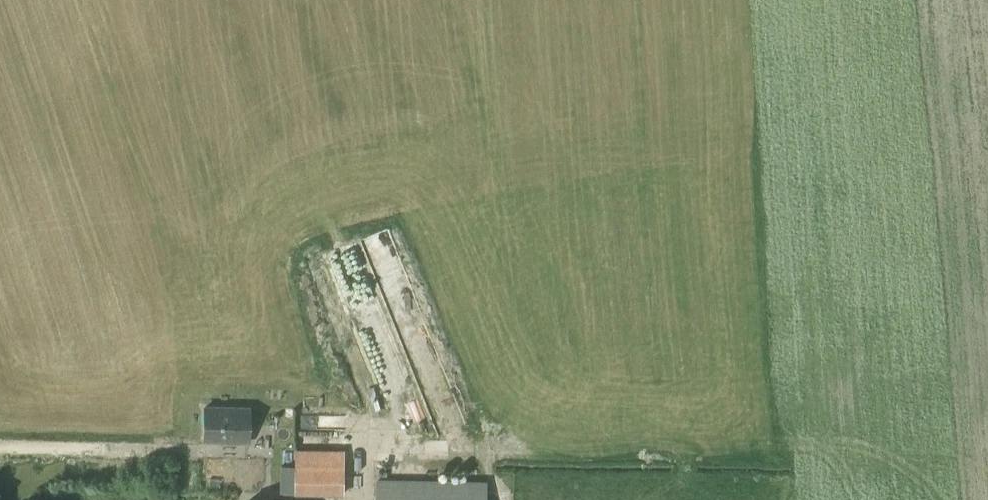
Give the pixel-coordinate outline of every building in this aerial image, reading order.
[(249,443),(250,409),(205,407),(204,440),(221,440),(221,442),(249,443)] [(344,498),(344,452),(294,452),(294,498),(344,498)] [(487,481),(376,479),(375,499),(487,499),(487,481)]
